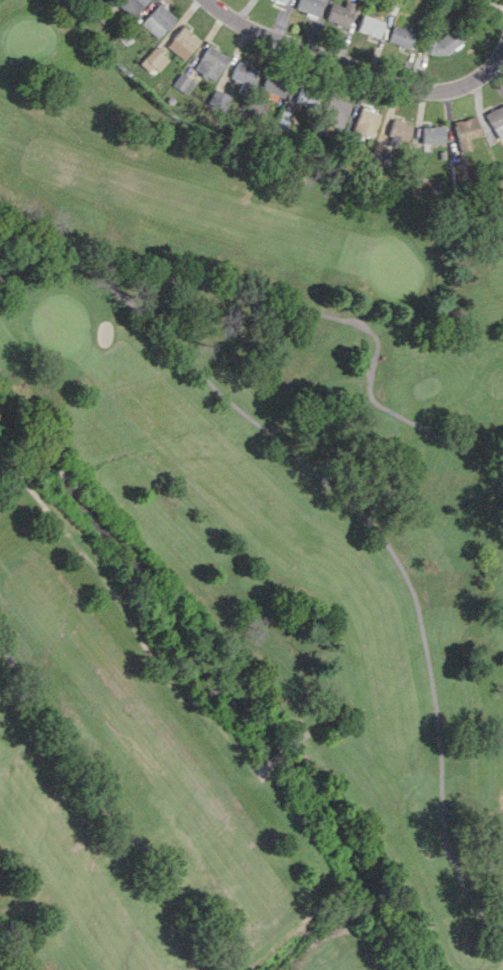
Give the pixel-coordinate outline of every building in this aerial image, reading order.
[(115,5),(131,18),(145,0),(119,0),(115,5)] [(295,9),(315,17),(321,0),(298,0),(295,9)] [(355,3),(345,0),(343,7),(331,3),(325,20),(347,27),(355,3)] [(159,3),(140,23),(156,38),(174,18),(159,3)] [(383,21),(362,14),(356,30),(378,37),(383,21)] [(386,42),(408,50),(414,33),(392,25),(386,42)] [(183,26),(166,46),(183,60),(199,40),(183,26)] [(194,69),(213,80),(227,56),(207,45),(194,69)] [(153,67),(157,71),(168,60),(153,47),(139,63),(148,72),(153,67)] [(239,87),(249,90),(255,68),(235,62),(230,78),(241,82),(239,87)] [(172,85),(185,94),(194,82),(180,72),(172,85)] [(260,91),(281,98),(286,80),(266,74),(260,91)] [(314,90),(298,87),(294,102),(310,106),(314,90)] [(207,105),(220,109),(226,93),(213,88),(207,105)] [(170,96),(167,100),(172,104),(175,100),(170,96)] [(349,102),(328,96),(322,116),(329,118),(327,126),(341,130),(349,102)] [(498,138),(502,135),(502,104),(485,114),(498,138)] [(370,138),(379,114),(360,107),(351,131),(370,138)] [(453,121),(460,151),(471,149),(468,138),(479,136),(475,117),(453,121)] [(397,139),(407,141),(410,123),(391,119),(386,145),(395,147),(397,139)] [(430,151),(430,143),(443,144),(443,126),(421,125),(421,151),(430,151)]
